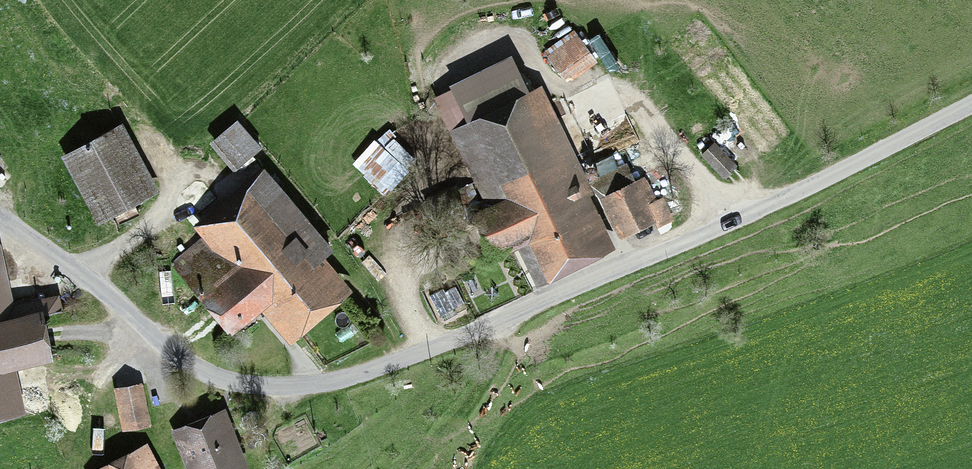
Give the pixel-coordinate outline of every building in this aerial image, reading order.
[(575,36),(550,55),(566,77),(592,58),(575,36)] [(454,85),(475,126),(532,97),(512,57),(454,85)] [(489,198),(468,209),(490,253),(528,235),(545,268),(598,242),(577,199),(593,191),(543,92),(532,97),(475,126),(457,135),(489,198)] [(238,170),(262,150),(238,121),(214,141),(238,170)] [(153,191),(118,127),(66,156),(101,220),(153,191)] [(733,165),(712,143),(700,155),(721,177),(733,165)] [(626,163),(597,177),(624,231),(653,217),(658,226),(673,218),(663,198),(658,201),(645,175),(635,180),(626,163)] [(332,252),(299,212),(271,178),(213,226),(226,243),(213,254),(209,249),(184,270),(230,325),(268,294),(294,325),(336,290),(315,266),(332,252)] [(0,254),(0,353),(47,343),(40,312),(61,307),(58,296),(12,306),(1,254),(0,254)] [(147,419),(140,383),(120,387),(127,423),(147,419)] [(179,431),(194,468),(209,468),(239,457),(223,414),(179,431)] [(91,468),(162,468),(148,439),(91,468)]
